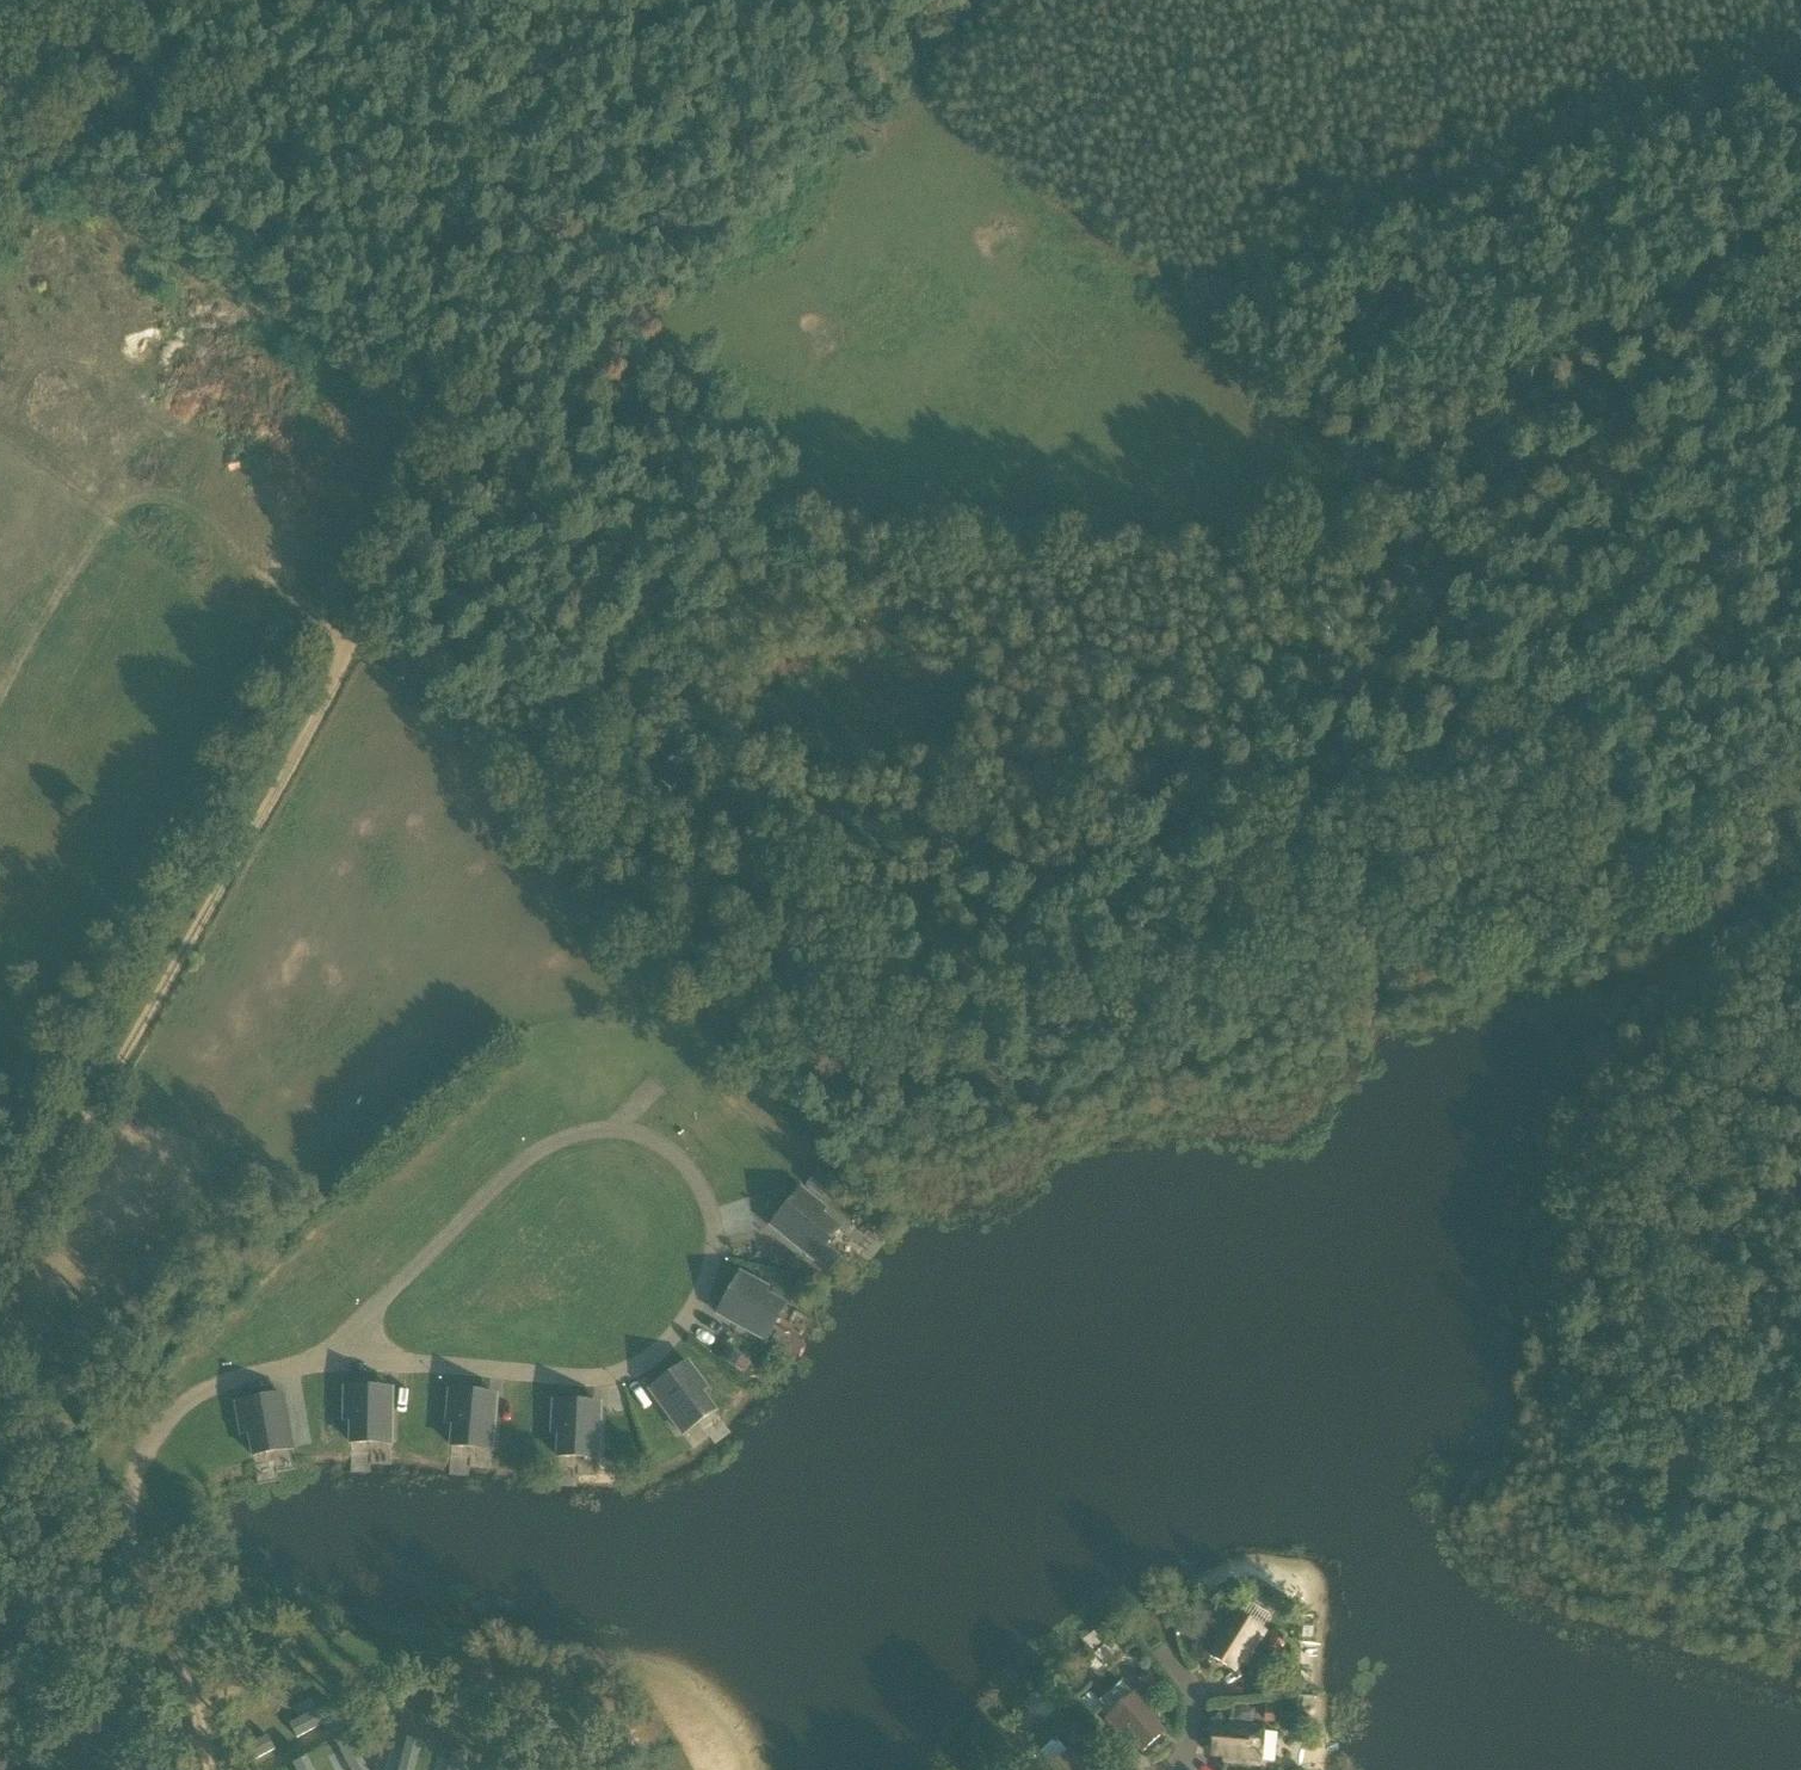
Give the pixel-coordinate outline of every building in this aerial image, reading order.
[(821,1198),(831,1186),(816,1174),(806,1186),(821,1198)] [(824,1209),(802,1191),(777,1222),(793,1235),(789,1240),(807,1254),(820,1238),(827,1244),(839,1229),(820,1214),(824,1209)] [(767,1289),(741,1275),(723,1309),(741,1319),(738,1325),(758,1336),(767,1318),(775,1323),(784,1306),(764,1294),(767,1289)] [(737,1370),(745,1356),(726,1345),(718,1359),(737,1370)] [(706,1387),(689,1364),(657,1387),(669,1404),(664,1408),(677,1426),(694,1415),(699,1422),(714,1410),(700,1391),(706,1387)] [(391,1411),(385,1411),(385,1391),(346,1390),(346,1419),(353,1419),(352,1442),(371,1443),(371,1434),(391,1434),(391,1411)] [(488,1417),(490,1396),(451,1393),(448,1421),(455,1422),(453,1446),(472,1447),(473,1438),(493,1440),(495,1417),(488,1417)] [(271,1443),(291,1439),(287,1417),(280,1418),(277,1398),(238,1405),(243,1433),(250,1432),(254,1455),(273,1452),(271,1443)] [(593,1426),(594,1405),(555,1403),(553,1432),(560,1432),(559,1456),(578,1457),(579,1448),(599,1449),(600,1426),(593,1426)] [(1211,1656),(1229,1668),(1236,1658),(1245,1664),(1265,1632),(1233,1612),(1215,1641),(1219,1643),(1211,1656)] [(1280,1652),(1284,1644),(1273,1637),(1268,1645),(1280,1652)] [(1154,1683),(1158,1679),(1151,1672),(1147,1675),(1137,1685),(1143,1692),(1154,1683)] [(321,1739),(362,1719),(347,1677),(318,1678),(265,1697),(293,1753),(321,1739)] [(1144,1752),(1160,1737),(1152,1728),(1160,1721),(1135,1693),(1107,1718),(1129,1743),(1133,1740),(1144,1752)] [(265,1697),(218,1714),(224,1769),(259,1769),(278,1761),(293,1753),(265,1697)] [(1275,1724),(1276,1710),(1266,1709),(1264,1722),(1275,1724)] [(321,1739),(336,1769),(382,1769),(382,1718),(377,1718),(362,1719),(321,1739)] [(441,1729),(393,1718),(382,1718),(382,1769),(431,1769),(441,1729)] [(1214,1728),(1212,1750),(1224,1751),(1223,1762),(1260,1765),(1264,1728),(1230,1725),(1230,1729),(1214,1728)] [(441,1729),(431,1769),(480,1769),(487,1741),(441,1729)] [(1068,1739),(1075,1747),(1085,1738),(1078,1730),(1068,1739)] [(321,1739),(293,1753),(278,1761),(282,1769),(336,1769),(321,1739)] [(1070,1750),(1047,1769),(1088,1769),(1070,1750)] [(259,1769),(282,1769),(278,1761),(259,1769)]
